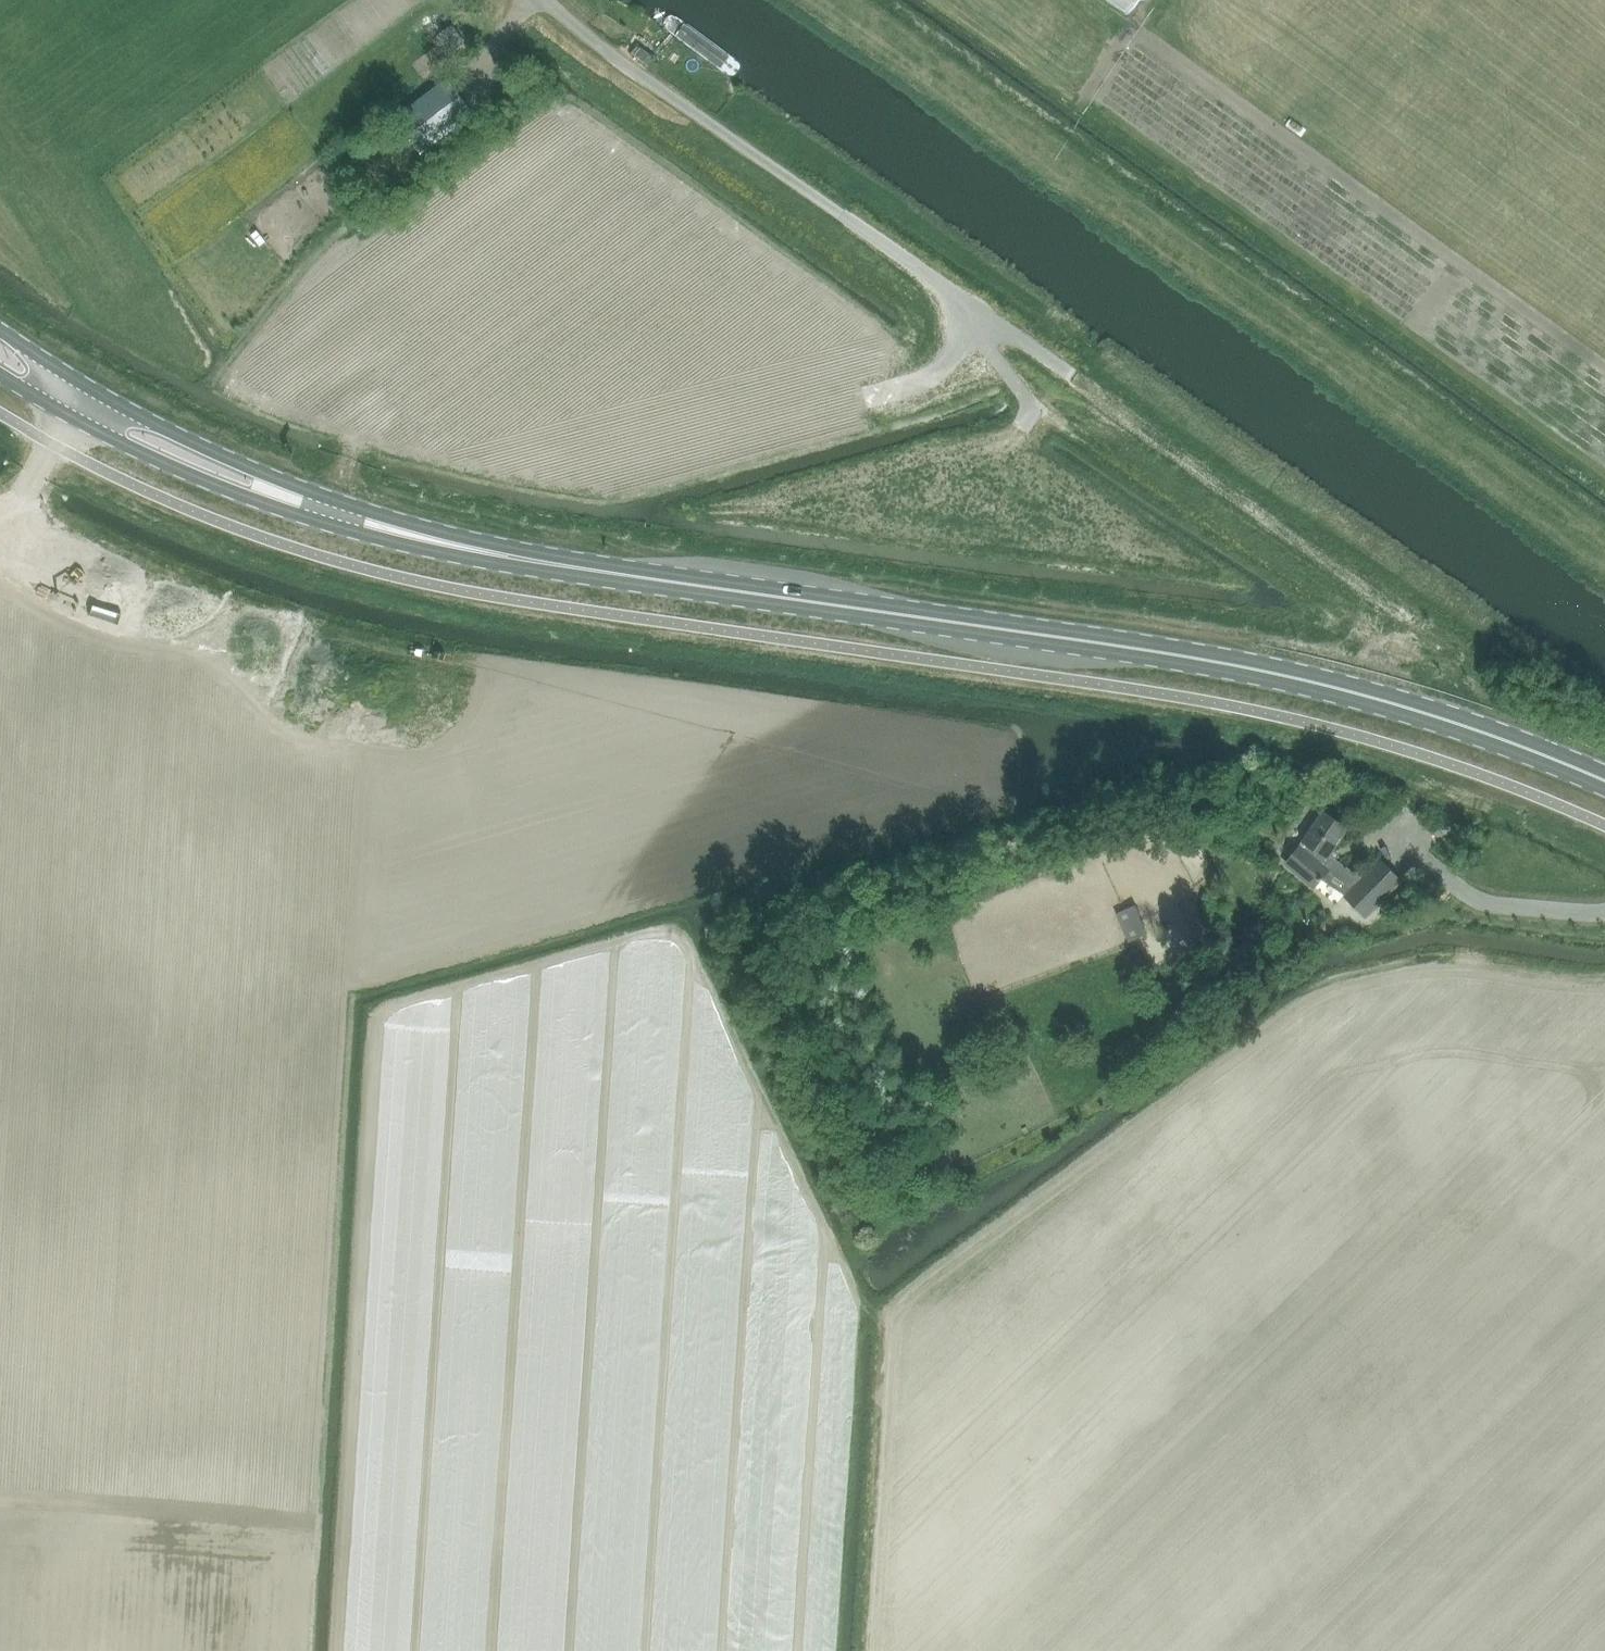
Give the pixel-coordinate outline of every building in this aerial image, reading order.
[(728,52),(681,21),(672,34),(719,65),(728,52)] [(462,43),(450,27),(440,34),(452,50),(462,43)] [(396,117),(421,152),(474,113),(448,79),(396,117)] [(1323,880),(1347,897),(1367,917),(1404,880),(1382,859),(1366,876),(1332,854),(1349,827),(1323,811),(1289,864),(1319,885),(1323,880)]
